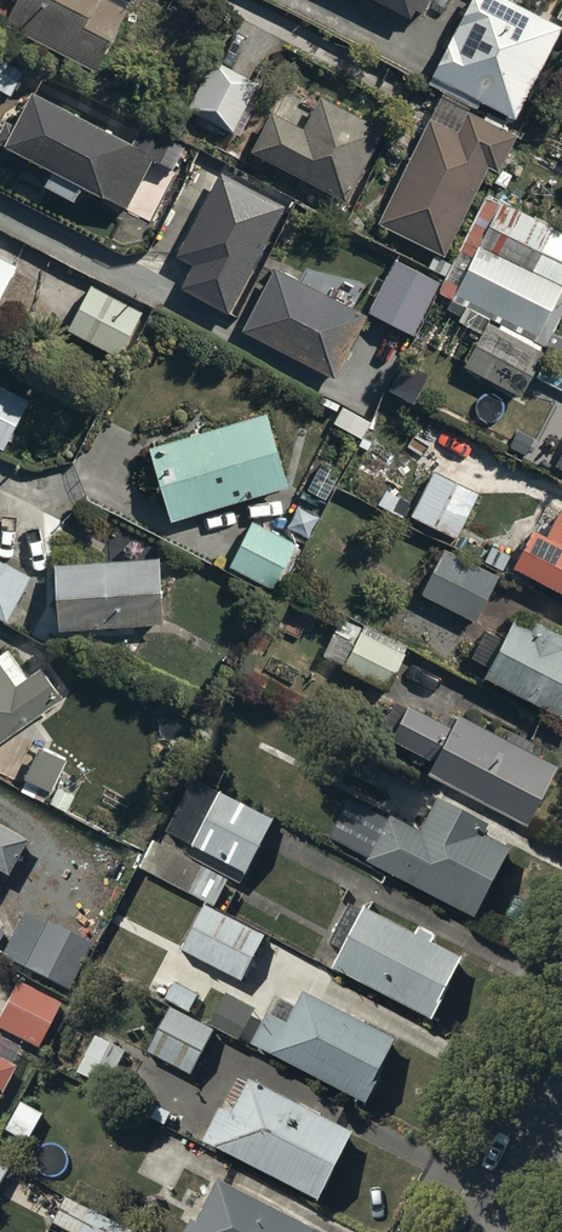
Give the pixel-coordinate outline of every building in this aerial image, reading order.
[(6,16),(94,62),(125,1),(123,0),(14,0),(6,16)] [(409,15),(414,7),(423,11),(429,0),(380,0),(409,15)] [(514,110),(561,21),(520,0),(469,0),(433,68),(514,110)] [(261,80),(211,54),(185,106),(234,132),(261,80)] [(11,91),(23,67),(0,56),(0,86),(11,91)] [(153,157),(171,166),(184,142),(143,121),(135,138),(35,86),(8,138),(130,201),(153,157)] [(253,147),(346,195),(383,125),(318,92),(301,125),(272,110),(253,147)] [(442,253),(489,163),(497,167),(516,131),(469,107),(458,128),(430,114),(376,218),(442,253)] [(227,310),(283,203),(216,168),(173,251),(190,260),(178,284),(227,310)] [(546,343),(561,312),(561,228),(504,198),(454,294),(546,343)] [(451,261),(434,253),(428,264),(445,273),(451,261)] [(18,263),(0,254),(0,297),(18,263)] [(368,305),(413,329),(439,278),(394,255),(368,305)] [(365,312),(270,263),(239,322),(334,371),(365,312)] [(67,327),(120,355),(144,310),(90,282),(67,327)] [(486,321),(466,362),(524,392),(545,352),(486,321)] [(1,446),(27,397),(0,383),(0,446),(1,446)] [(333,421),(362,436),(371,418),(342,403),(333,421)] [(290,483),(268,409),(147,446),(169,519),(290,483)] [(336,469),(321,461),(309,484),(324,492),(336,469)] [(479,493),(433,469),(411,511),(457,535),(479,493)] [(403,508),(385,497),(380,505),(399,516),(403,508)] [(318,513),(298,503),(288,524),(309,533),(318,513)] [(561,589),(561,510),(559,508),(546,532),(533,525),(514,563),(561,589)] [(229,562),(273,584),(296,540),(252,518),(229,562)] [(507,553),(491,544),(485,556),(501,565),(507,553)] [(420,593),(473,620),(497,574),(444,546),(420,593)] [(159,556),(57,562),(61,626),(163,620),(159,556)] [(8,617),(31,573),(0,557),(0,613),(8,617)] [(318,651),(385,686),(404,650),(337,615),(318,651)] [(561,711),(561,632),(537,620),(532,629),(513,619),(485,673),(561,711)] [(62,697),(39,665),(18,680),(0,655),(0,743),(62,697)] [(454,707),(448,719),(407,697),(389,731),(430,753),(424,765),(529,819),(559,762),(454,707)] [(68,759),(40,744),(25,774),(52,788),(68,759)] [(272,817),(219,790),(189,848),(241,875),(272,817)] [(367,860),(474,917),(511,848),(486,835),(487,825),(434,797),(418,828),(391,814),(367,860)] [(6,875),(26,837),(0,823),(0,872),(6,875)] [(215,904),(228,880),(159,845),(147,868),(215,904)] [(242,979),(265,935),(203,903),(180,947),(242,979)] [(332,966),(432,1018),(464,957),(364,905),(332,966)] [(62,984),(86,939),(25,908),(1,953),(62,984)] [(0,1007),(0,1032),(34,1049),(57,1005),(13,982),(0,1007)] [(166,997),(189,1009),(197,994),(174,982),(166,997)] [(248,1040),(363,1101),(395,1040),(301,990),(286,1019),(265,1008),(248,1040)] [(211,1023),(241,1039),(256,1009),(226,993),(211,1023)] [(146,1052),(191,1075),(213,1031),(169,1008),(146,1052)] [(81,1072),(107,1085),(126,1049),(100,1035),(81,1072)] [(18,1066),(0,1057),(0,1100),(18,1066)] [(202,1139),(320,1199),(354,1133),(249,1079),(231,1112),(219,1106),(202,1139)] [(41,1113),(21,1101),(5,1128),(25,1140),(41,1113)] [(314,1229),(218,1179),(197,1219),(192,1217),(184,1231),(312,1231),(314,1229)] [(68,1197),(54,1223),(71,1231),(136,1231),(68,1197)]
